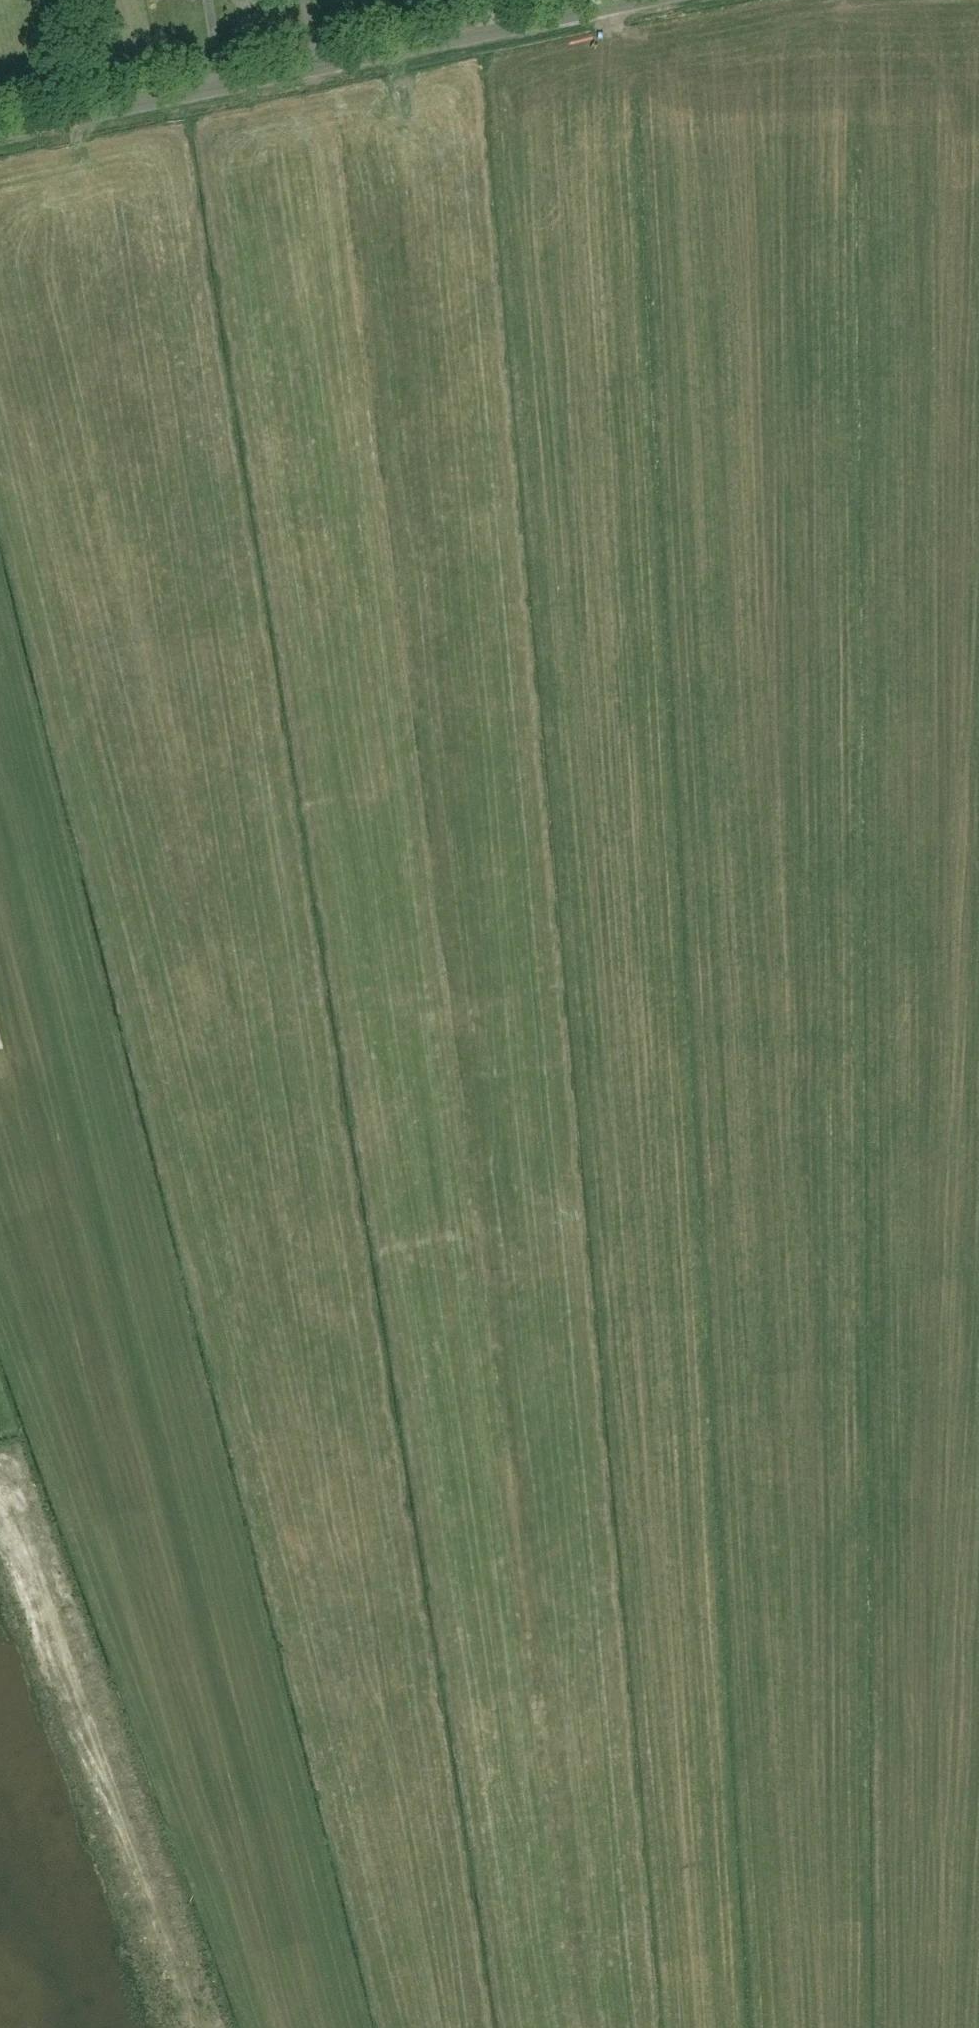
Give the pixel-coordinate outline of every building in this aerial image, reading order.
[(134,1656),(143,1665),(156,1652),(148,1643),(134,1656)]
